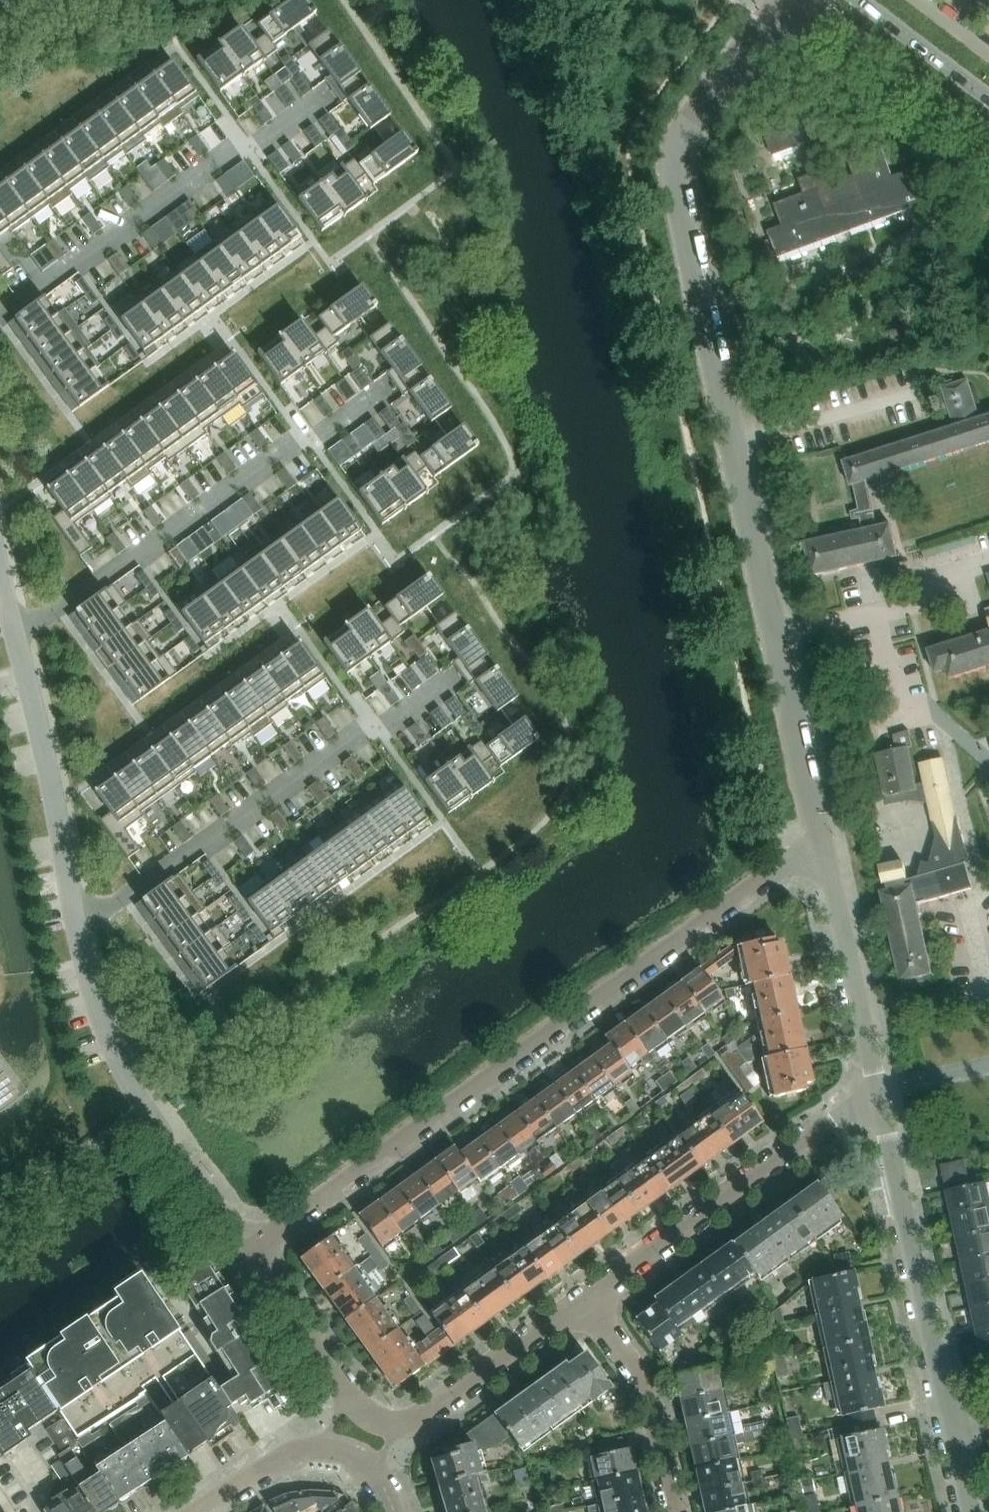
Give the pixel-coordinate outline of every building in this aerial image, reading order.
[(252,44),(263,59),(277,49),(272,43),(300,24),(316,12),(307,0),(290,0),(258,23),(266,34),(252,44)] [(218,40),(218,41),(242,74),(263,59),(252,44),(240,27),(219,42),(218,40)] [(329,29),(308,44),(331,75),(325,79),(334,90),(359,72),(329,29)] [(218,43),(197,58),(220,91),(242,74),(218,41),(217,41),(218,43)] [(288,53),(280,59),(286,67),(294,61),(288,53)] [(162,71),(155,76),(177,106),(196,92),(173,60),(161,69),(162,71)] [(294,61),(286,67),(292,75),(300,69),(294,61)] [(359,72),(334,90),(342,102),(347,98),(370,129),(390,114),(359,72)] [(144,84),(137,89),(158,119),(177,106),(155,76),(154,74),(142,82),(144,84)] [(125,98),(118,103),(140,132),(158,119),(137,89),(135,87),(124,96),(125,98)] [(784,115),(761,124),(774,156),(803,145),(815,174),(800,180),(805,194),(775,205),(784,227),(770,232),(771,235),(779,258),(923,204),(911,171),(892,177),(882,149),(857,158),(844,122),(829,127),(820,102),(806,107),(800,93),(779,100),(784,115)] [(261,100),(253,106),(259,115),(267,109),(261,100)] [(107,111),(100,116),(121,146),(140,132),(118,103),(117,101),(106,109),(107,111)] [(267,109),(259,115),(265,123),(273,117),(267,109)] [(89,124),(81,130),(103,159),(121,146),(100,116),(98,114),(87,122),(89,124)] [(70,138),(63,143),(84,172),(103,159),(81,130),(80,127),(69,136),(70,138)] [(343,128),(335,134),(341,142),(349,137),(343,128)] [(355,157),(341,167),(353,182),(366,172),(374,183),(417,152),(403,131),(402,132),(386,143),(359,163),(355,157)] [(197,133),(189,139),(195,148),(203,142),(197,133)] [(349,137),(341,142),(347,151),(355,145),(349,137)] [(289,140),(281,146),(287,154),(295,148),(289,140)] [(52,151),(44,156),(66,186),(84,172),(63,143),(61,141),(50,149),(52,151)] [(203,142),(195,148),(201,156),(209,150),(203,142)] [(295,148),(287,154),(293,162),(301,156),(295,148)] [(33,165),(26,170),(47,199),(66,186),(44,156),(43,154),(32,162),(33,165)] [(164,157),(156,163),(162,171),(170,165),(164,157)] [(170,165),(162,171),(168,180),(176,174),(170,165)] [(341,167),(320,182),(345,216),(345,215),(344,214),(365,199),(353,182),(341,167)] [(15,178),(8,183),(29,213),(47,199),(26,170),(25,168),(13,176),(15,178)] [(224,173),(216,179),(222,187),(230,181),(224,173)] [(11,226),(29,213),(8,183),(6,181),(0,185),(0,211),(11,226)] [(230,181),(222,187),(228,195),(236,189),(230,181)] [(320,182),(298,198),(321,231),(343,215),(344,216),(345,216),(320,182)] [(127,184),(119,190),(125,198),(133,192),(127,184)] [(133,192),(125,198),(131,206),(139,200),(133,192)] [(189,198),(181,204),(187,212),(195,207),(189,198)] [(278,205),(258,219),(280,249),(288,243),(289,245),(301,236),(278,205)] [(195,207),(187,212),(193,221),(201,215),(195,207)] [(11,226),(0,211),(0,234),(11,226)] [(90,211),(82,216),(88,225),(96,219),(90,211)] [(96,219),(88,225),(94,233),(102,227),(96,219)] [(258,219),(238,233),(260,264),(268,258),(269,259),(280,251),(280,249),(258,219)] [(150,226),(142,232),(148,241),(157,235),(150,226)] [(238,233),(219,247),(241,278),(248,272),(249,273),(261,265),(260,264),(238,233)] [(157,235),(148,241),(154,249),(162,243),(157,235)] [(53,237),(45,243),(51,252),(59,246),(53,237)] [(59,246),(51,252),(57,260),(65,254),(59,246)] [(219,247),(199,261),(221,292),(229,286),(230,287),(242,279),(241,278),(219,247)] [(2,277),(14,268),(0,249),(0,274),(2,277)] [(116,252),(107,257),(114,266),(122,260),(116,252)] [(122,260),(114,266),(119,274),(128,268),(122,260)] [(199,261),(180,276),(202,306),(210,300),(211,301),(222,293),(221,292),(199,261)] [(180,276),(160,290),(182,320),(190,314),(191,316),(203,307),(202,306),(180,276)] [(85,279),(78,284),(85,294),(92,289),(85,279)] [(326,327),(313,337),(324,352),(337,342),(333,336),(360,317),(376,305),(362,285),(318,316),(326,327)] [(92,289),(85,294),(92,304),(99,299),(92,289)] [(160,290),(141,304),(163,334),(171,328),(172,330),(183,321),(182,320),(160,290)] [(13,318),(8,322),(14,331),(20,327),(27,336),(57,314),(44,296),(25,309),(13,318)] [(141,304),(121,318),(148,356),(158,349),(154,343),(164,335),(163,334),(141,304)] [(27,336),(21,340),(27,349),(33,345),(39,354),(70,331),(57,314),(27,336)] [(110,314),(104,319),(111,329),(117,324),(110,314)] [(279,333),(278,334),(303,367),(324,352),(313,337),(300,320),(280,335),(279,333)] [(389,322),(369,337),(392,368),(386,372),(394,383),(420,365),(389,322)] [(117,324),(111,329),(118,339),(124,334),(117,324)] [(39,354),(34,358),(40,367),(46,363),(52,371),(83,349),(70,331),(39,354)] [(278,336),(257,351),(280,384),(303,367),(278,334),(277,334),(278,336)] [(130,342),(123,346),(130,356),(137,351),(130,342)] [(349,346),(341,352),(347,360),(355,354),(349,346)] [(52,371),(46,375),(53,384),(58,380),(65,389),(96,366),(83,349),(52,371)] [(223,364),(216,369),(237,398),(256,385),(234,356),(233,353),(221,362),(223,364)] [(355,354),(347,360),(353,368),(361,362),(355,354)] [(420,365),(394,383),(402,395),(408,390),(431,422),(451,407),(420,365)] [(65,389),(59,393),(65,402),(71,397),(78,407),(109,385),(96,366),(65,389)] [(204,377),(197,382),(219,412),(237,398),(216,369),(214,367),(203,375),(204,377)] [(933,400),(936,412),(938,412),(949,416),(952,427),(841,462),(849,486),(851,485),(857,510),(848,512),(850,520),(858,518),(861,530),(805,543),(812,575),(896,556),(889,523),(875,526),(865,481),(984,443),(976,418),(964,379),(939,387),(940,391),(934,400),(933,400)] [(186,391),(179,396),(200,425),(219,412),(197,382),(196,380),(184,388),(186,391)] [(321,393),(313,399),(319,408),(328,402),(321,393)] [(167,404),(160,409),(182,439),(200,425),(179,396),(177,394),(166,402),(167,404)] [(328,402),(319,408),(325,416),(333,410),(328,402)] [(149,417),(142,422),(163,452),(182,439),(160,409),(159,407),(148,415),(149,417)] [(976,418),(984,443),(988,441),(988,414),(976,418)] [(131,431),(123,436),(145,465),(163,452),(142,422),(140,420),(129,429),(131,431)] [(404,421),(396,427),(401,435),(410,429),(404,421)] [(415,450),(402,460),(413,475),(427,465),(434,476),(478,444),(463,424),(463,425),(447,436),(420,456),(415,450)] [(257,426),(249,432),(255,440),(263,435),(257,426)] [(410,429),(401,435),(408,444),(416,438),(410,429)] [(350,433),(342,439),(348,447),(356,441),(350,433)] [(112,444),(105,449),(126,479),(145,465),(123,436),(122,434),(111,442),(112,444)] [(263,435),(255,440),(261,449),(269,443),(263,435)] [(356,441),(348,447),(354,455),(362,449),(356,441)] [(94,457),(87,463),(108,492),(126,479),(105,449),(103,447),(92,455),(94,457)] [(224,450),(216,456),(222,464),(231,458),(224,450)] [(231,458),(222,464),(228,472),(236,467),(231,458)] [(402,460),(381,475),(405,509),(406,508),(405,507),(425,492),(413,475),(402,460)] [(75,471),(68,476),(89,506),(108,492),(87,463),(85,461),(74,469),(75,471)] [(284,466),(276,472),(282,480),(291,474),(284,466)] [(67,474),(48,487),(64,510),(53,518),(81,556),(93,547),(72,518),(89,506),(68,476),(67,474)] [(291,474),(282,480),(288,488),(297,482),(291,474)] [(381,475),(359,491),(382,523),(403,508),(404,509),(405,509),(381,475)] [(187,477),(179,483),(185,491),(194,485),(187,477)] [(194,485),(185,491),(191,499),(200,493),(194,485)] [(250,491),(242,497),(248,505),(256,499),(250,491)] [(338,497),(318,512),(340,542),(349,536),(350,537),(361,529),(338,497)] [(256,499),(248,505),(254,514),(262,508),(256,499)] [(151,503),(142,509),(149,518),(157,512),(151,503)] [(157,512),(149,518),(154,526),(163,520),(157,512)] [(318,512),(299,526),(321,556),(328,551),(329,552),(341,544),(340,542),(318,512)] [(211,519),(203,525),(209,534),(217,528),(211,519)] [(299,526),(279,540),(301,571),(309,565),(310,566),(322,558),(321,556),(299,526)] [(217,528),(209,534),(215,542),(223,536),(217,528)] [(114,530),(105,536),(112,545),(120,539),(114,530)] [(120,539),(112,545),(118,553),(126,547),(120,539)] [(279,540),(260,554),(282,585),(290,579),(290,580),(302,572),(301,571),(279,540)] [(176,544),(168,550),(174,559),(182,553),(176,544)] [(182,553),(174,559),(180,567),(188,561),(182,553)] [(260,554),(240,568),(262,599),(270,593),(271,594),(283,586),(282,585),(260,554)] [(240,568),(221,583),(243,613),(251,607),(252,608),(263,600),(262,599),(240,568)] [(145,572),(139,577),(146,587),(152,582),(145,572)] [(390,641),(404,631),(399,625),(426,605),(442,594),(443,593),(428,573),(385,605),(392,616),(379,625),(390,641)] [(152,582),(146,587),(153,596),(159,592),(152,582)] [(221,583),(202,597),(223,627),(231,621),(232,623),(244,614),(243,613),(221,583)] [(74,611),(68,615),(75,624),(80,620),(87,629),(118,607),(105,589),(86,602),(74,611)] [(202,597),(181,611),(209,649),(219,642),(214,636),(224,628),(223,627),(202,597)] [(87,629),(82,633),(88,642),(94,638),(100,647),(131,624),(118,607),(87,629)] [(170,607),(164,612),(171,622),(177,617),(170,607)] [(390,641),(379,625),(367,609),(346,623),(345,622),(369,656),(390,641)] [(460,672),(486,653),(455,611),(435,625),(458,656),(452,661),(460,672)] [(177,617),(171,622),(178,631),(185,627),(177,617)] [(369,656),(345,622),(344,623),(345,624),(323,640),(347,672),(369,656)] [(100,647),(94,651),(101,660),(106,655),(113,664),(143,642),(131,624),(100,647)] [(930,647),(937,670),(948,667),(950,675),(988,664),(988,630),(930,647)] [(421,643),(415,634),(407,640),(413,649),(421,643)] [(190,635),(184,639),(191,649),(197,644),(190,635)] [(113,664),(107,668),(113,677),(119,673),(125,682),(156,659),(143,642),(113,664)] [(282,658),(303,687),(323,673),(300,642),(288,650),(289,652),(282,658)] [(421,643),(413,649),(419,657),(427,651),(421,643)] [(517,696),(486,653),(460,672),(469,683),(474,679),(497,710),(517,696)] [(303,687),(282,658),(281,656),(269,664),(271,666),(264,671),(285,701),(303,687)] [(125,682),(120,686),(126,694),(132,690),(138,700),(169,678),(156,659),(125,682)] [(267,714),(285,701),(264,671),(262,669),(251,677),(252,679),(245,684),(267,714)] [(248,727),(267,714),(245,684),(244,682),(232,691),(234,693),(227,698),(248,727)] [(394,690),(388,682),(380,688),(386,696),(394,690)] [(386,696),(392,705),(400,699),(394,690),(386,696)] [(230,741),(248,727),(227,698),(225,696),(214,704),(215,706),(208,711),(230,741)] [(190,725),(211,754),(230,741),(208,711),(207,709),(195,717),(197,719),(190,725)] [(462,716),(468,724),(476,718),(470,710),(462,716)] [(482,739),(468,748),(479,764),(493,754),(501,765),(544,733),(530,713),(529,713),(513,725),(486,745),(482,739)] [(322,729),(330,723),(324,715),(315,721),(322,729)] [(482,727),(476,718),(468,724),(474,732),(482,727)] [(408,727),(414,735),(422,729),(416,721),(408,727)] [(171,738),(193,767),(211,754),(190,725),(188,722),(177,731),(178,733),(171,738)] [(327,737),(336,731),(330,723),(322,729),(327,737)] [(428,738),(422,729),(414,735),(420,744),(428,738)] [(882,892),(901,981),(932,975),(919,915),(922,914),(920,904),(973,889),(966,865),(970,864),(956,815),(954,805),(943,762),(919,768),(923,783),(915,785),(905,748),(910,747),(906,731),(890,735),(893,749),(873,754),(884,797),(895,794),(896,798),(926,803),(934,801),(935,807),(939,818),(939,820),(928,864),(921,862),(918,877),(907,880),(903,861),(879,866),(884,884),(887,884),(888,891),(882,892)] [(170,736),(158,744),(160,746),(153,751),(174,781),(193,767),(171,738),(170,736)] [(289,753),(297,747),(291,739),(283,745),(289,753)] [(297,747),(289,753),(295,761),(303,755),(297,747)] [(479,764),(468,748),(447,764),(471,797),(472,797),(471,796),(491,781),(479,764)] [(174,781),(153,751),(151,749),(140,757),(142,760),(134,765),(156,794),(174,781)] [(349,769),(357,763),(351,755),(343,760),(349,769)] [(156,794),(134,765),(133,763),(122,771),(123,773),(116,778),(137,808),(156,794)] [(355,777),(363,771),(357,763),(349,769),(355,777)] [(471,797),(447,764),(425,780),(448,812),(470,797),(471,798),(471,797)] [(252,780),(260,774),(254,765),(246,771),(252,780)] [(427,776),(420,767),(416,769),(423,779),(427,776)] [(258,788),(266,782),(260,774),(252,780),(258,788)] [(137,808),(116,778),(114,776),(96,789),(112,812),(101,820),(129,858),(141,850),(120,820),(137,808)] [(314,794),(322,788),(316,780),(308,786),(314,794)] [(384,801),(406,831),(415,825),(416,826),(428,818),(405,786),(384,801)] [(322,788),(314,794),(320,802),(328,796),(322,788)] [(215,807),(223,801),(217,792),(209,798),(215,807)] [(221,815),(229,809),(223,801),(215,807),(221,815)] [(387,845),(395,840),(396,841),(407,832),(406,831),(384,801),(365,815),(387,845)] [(275,822),(283,816),(277,808),(269,814),(275,822)] [(346,829),(368,859),(375,854),(376,855),(388,846),(387,845),(365,815),(346,829)] [(281,830),(289,825),(283,816),(275,822),(281,830)] [(178,833),(186,827),(180,819),(172,825),(178,833)] [(184,841),(192,836),(186,827),(178,833),(184,841)] [(348,873),(356,868),(357,869),(368,861),(368,859),(346,829),(326,843),(348,873)] [(240,847),(249,842),(242,833),(234,839),(240,847)] [(246,856),(254,850),(249,842),(240,847),(246,856)] [(307,857),(329,887),(336,882),(337,883),(349,875),(348,873),(326,843),(307,857)] [(309,902),(317,896),(318,897),(330,889),(329,887),(307,857),(287,871),(309,902)] [(212,875),(218,871),(211,861),(205,866),(212,875)] [(212,875),(219,885),(225,880),(218,871),(212,875)] [(310,903),(309,902),(287,871),(268,885),(290,916),(298,910),(299,911),(310,903)] [(171,877),(152,891),(140,900),(135,904),(141,912),(147,908),(154,918),(184,896),(171,877)] [(291,917),(290,916),(268,885),(248,900),(275,938),(285,930),(281,924),(291,917)] [(197,913),(184,896),(154,918),(148,922),(154,931),(160,927),(166,935),(197,913)] [(244,906),(237,896),(230,901),(237,910),(244,906)] [(244,920),(251,915),(244,906),(237,910),(244,920)] [(197,913),(166,935),(161,939),(167,948),(173,944),(179,953),(210,930),(197,913)] [(250,928),(257,938),(264,933),(256,923),(250,928)] [(192,970),(222,948),(210,930),(179,953),(173,957),(180,966),(185,962),(192,970)] [(787,975),(780,942),(771,944),(770,938),(751,943),(746,936),(704,966),(711,975),(740,954),(747,984),(787,975)] [(222,948),(192,970),(186,974),(192,983),(198,979),(205,989),(236,966),(222,948)] [(700,969),(682,983),(704,1014),(722,1000),(700,969)] [(747,984),(755,1022),(796,1013),(787,975),(747,984)] [(682,983),(662,997),(684,1028),(704,1014),(682,983)] [(727,990),(726,995),(727,999),(735,997),(732,988),(727,990)] [(662,997),(643,1011),(666,1042),(684,1028),(662,997)] [(643,1011),(624,1025),(646,1056),(666,1042),(643,1011)] [(804,1050),(796,1013),(755,1022),(763,1059),(804,1050)] [(605,1039),(610,1045),(627,1069),(646,1056),(624,1025),(605,1039)] [(737,1040),(732,1033),(722,1040),(727,1047),(737,1040)] [(715,1054),(708,1044),(700,1050),(708,1060),(715,1054)] [(610,1045),(591,1059),(612,1087),(630,1074),(627,1069),(610,1045)] [(747,1064),(737,1049),(730,1054),(728,1052),(721,1057),(747,1093),(757,1086),(752,1079),(749,1081),(740,1069),(747,1064)] [(811,1083),(804,1050),(763,1059),(772,1097),(804,1090),(803,1084),(811,1083)] [(696,1068),(689,1058),(681,1064),(689,1074),(696,1068)] [(26,1094),(20,1086),(0,1059),(0,1113),(26,1094)] [(591,1059),(572,1073),(593,1101),(612,1087),(591,1059)] [(670,1072),(663,1077),(670,1087),(677,1082),(670,1072)] [(572,1073),(554,1087),(574,1115),(593,1101),(572,1073)] [(700,1084),(695,1076),(685,1083),(690,1091),(700,1084)] [(663,1092),(670,1087),(663,1077),(656,1083),(663,1092)] [(690,1091),(685,1083),(668,1095),(674,1103),(690,1091)] [(554,1087),(534,1101),(555,1129),(574,1115),(554,1087)] [(730,1145),(761,1122),(737,1089),(705,1112),(730,1145)] [(639,1109),(632,1099),(624,1104),(632,1114),(639,1109)] [(534,1101),(516,1114),(537,1142),(555,1129),(534,1101)] [(705,1112),(675,1134),(699,1168),(730,1145),(705,1112)] [(620,1124),(612,1113),(605,1119),(612,1129),(620,1124)] [(516,1114),(497,1128),(518,1156),(537,1142),(516,1114)] [(623,1127),(629,1135),(646,1122),(640,1115),(623,1127)] [(601,1137),(594,1127),(586,1132),(594,1143),(601,1137)] [(629,1135),(623,1127),(606,1139),(612,1147),(629,1135)] [(497,1128),(479,1141),(499,1169),(518,1156),(497,1128)] [(675,1134),(644,1156),(668,1190),(699,1168),(675,1134)] [(583,1150),(575,1140),(570,1144),(578,1154),(583,1150)] [(459,1155),(476,1179),(480,1184),(499,1169),(479,1141),(459,1155)] [(458,1193),(476,1179),(459,1155),(454,1148),(435,1162),(458,1193)] [(563,1164),(556,1154),(549,1159),(556,1169),(563,1164)] [(644,1156),(613,1179),(637,1212),(668,1190),(644,1156)] [(562,1171),(568,1178),(584,1166),(579,1159),(562,1171)] [(965,1159),(942,1164),(946,1185),(970,1180),(965,1159)] [(435,1162),(417,1175),(439,1207),(458,1193),(435,1162)] [(545,1179),(537,1168),(531,1173),(538,1184),(545,1179)] [(568,1178),(562,1171),(546,1183),(551,1191),(568,1178)] [(417,1175),(397,1190),(420,1221),(439,1207),(417,1175)] [(607,1235),(637,1212),(613,1179),(583,1201),(607,1235)] [(775,1213),(776,1215),(800,1247),(841,1217),(831,1203),(835,1199),(822,1180),(817,1184),(816,1183),(775,1213)] [(527,1192),(519,1181),(511,1187),(520,1197),(527,1192)] [(948,1190),(953,1215),(988,1206),(988,1188),(988,1182),(948,1190)] [(401,1235),(420,1221),(397,1190),(378,1203),(401,1235)] [(508,1206),(500,1195),(492,1200),(501,1211),(508,1206)] [(607,1235),(583,1201),(552,1223),(576,1257),(607,1235)] [(381,1249),(401,1235),(378,1203),(359,1218),(381,1249)] [(518,1204),(500,1217),(505,1224),(523,1211),(518,1204)] [(953,1215),(958,1238),(988,1231),(988,1206),(953,1215)] [(480,1209),(473,1214),(480,1224),(488,1219),(480,1209)] [(473,1230),(480,1224),(473,1214),(466,1219),(473,1230)] [(747,1233),(731,1245),(754,1276),(756,1279),(800,1247),(776,1215),(748,1235),(747,1233)] [(497,1231),(505,1224),(500,1217),(491,1224),(497,1231)] [(552,1223),(521,1246),(545,1279),(576,1257),(552,1223)] [(462,1237),(454,1227),(447,1232),(455,1243),(462,1237)] [(958,1238),(964,1262),(988,1256),(988,1231),(958,1238)] [(469,1238),(477,1248),(484,1242),(477,1232),(469,1238)] [(365,1234),(358,1240),(371,1257),(378,1252),(365,1234)] [(305,1264),(324,1291),(357,1267),(334,1235),(306,1256),(305,1264)] [(428,1247),(435,1258),(443,1252),(436,1241),(428,1247)] [(730,1243),(704,1262),(728,1294),(754,1276),(731,1245),(730,1243)] [(521,1246),(490,1268),(515,1301),(545,1279),(521,1246)] [(439,1259),(444,1267),(460,1256),(455,1248),(439,1259)] [(378,1252),(371,1257),(381,1272),(388,1266),(378,1252)] [(849,1253),(834,1255),(836,1269),(851,1267),(849,1253)] [(241,1319),(200,1255),(171,1274),(194,1310),(198,1308),(215,1334),(211,1337),(208,1343),(215,1354),(220,1351),(236,1378),(219,1389),(230,1407),(243,1399),(248,1407),(278,1388),(236,1322),(241,1319)] [(964,1262),(969,1285),(988,1280),(988,1256),(964,1262)] [(418,1258),(411,1263),(417,1270),(423,1265),(418,1258)] [(704,1262),(679,1280),(702,1313),(728,1294),(704,1262)] [(405,1279),(417,1270),(411,1263),(400,1272),(405,1279)] [(379,1297),(357,1267),(324,1291),(346,1321),(379,1297)] [(484,1324),(515,1301),(490,1268),(460,1291),(484,1324)] [(854,1288),(857,1287),(853,1271),(812,1280),(827,1348),(868,1339),(864,1321),(862,1322),(854,1288)] [(179,1331),(145,1279),(25,1360),(59,1412),(92,1390),(90,1388),(98,1382),(100,1385),(143,1356),(141,1353),(149,1348),(150,1350),(179,1331)] [(677,1332),(702,1313),(679,1280),(653,1299),(657,1305),(636,1320),(658,1351),(679,1336),(677,1332)] [(969,1285),(974,1309),(988,1305),(988,1280),(969,1285)] [(453,1347),(484,1324),(460,1291),(429,1313),(453,1347)] [(401,1327),(379,1297),(346,1321),(368,1351),(401,1327)] [(427,1339),(416,1347),(428,1364),(449,1350),(411,1297),(404,1301),(416,1317),(413,1319),(427,1339)] [(974,1309),(979,1331),(988,1329),(988,1305),(974,1309)] [(762,1314),(757,1307),(739,1321),(744,1328),(762,1314)] [(783,1323),(780,1307),(763,1319),(765,1327),(783,1323)] [(428,1364),(416,1347),(401,1327),(368,1351),(391,1384),(400,1385),(428,1364)] [(979,1331),(984,1355),(988,1354),(988,1329),(979,1331)] [(709,1344),(713,1350),(732,1337),(727,1330),(709,1344)] [(139,1396),(145,1391),(142,1387),(155,1378),(170,1401),(209,1374),(179,1331),(150,1350),(149,1348),(141,1353),(143,1356),(100,1385),(98,1382),(90,1388),(92,1390),(59,1412),(76,1437),(139,1397),(139,1396)] [(789,1376),(781,1339),(768,1342),(776,1379),(789,1376)] [(869,1356),(872,1355),(868,1339),(827,1348),(834,1383),(824,1385),(828,1401),(838,1398),(842,1415),(846,1414),(848,1424),(875,1418),(873,1408),(882,1406),(879,1390),(877,1390),(869,1356)] [(700,1353),(703,1358),(713,1350),(709,1344),(699,1351),(700,1353)] [(612,1388),(586,1353),(567,1367),(593,1402),(612,1388)] [(691,1372),(675,1375),(680,1399),(721,1390),(716,1366),(706,1368),(703,1358),(700,1353),(689,1362),(691,1372)] [(523,1453),(593,1402),(567,1367),(565,1363),(495,1414),(511,1436),(523,1453)] [(2,1457),(30,1438),(26,1432),(56,1412),(25,1366),(0,1383),(0,1454),(2,1457)] [(239,1419),(230,1407),(219,1389),(211,1378),(178,1400),(200,1432),(219,1419),(226,1428),(239,1419)] [(732,1388),(721,1390),(680,1399),(685,1422),(726,1413),(723,1399),(744,1394),(741,1379),(731,1381),(732,1388)] [(149,1404),(146,1397),(136,1402),(139,1407),(110,1423),(114,1432),(144,1414),(141,1409),(149,1404)] [(726,1413),(685,1422),(691,1445),(730,1437),(726,1413)] [(469,1445),(480,1451),(496,1446),(511,1436),(495,1414),(466,1435),(469,1445)] [(786,1419),(790,1438),(801,1436),(798,1417),(786,1419)] [(855,1506),(896,1497),(892,1480),(889,1480),(882,1447),(885,1446),(881,1429),(878,1429),(875,1418),(848,1424),(851,1436),(840,1438),(855,1506)] [(61,1420),(46,1430),(61,1452),(76,1442),(61,1420)] [(164,1424),(144,1437),(168,1470),(188,1457),(164,1424)] [(742,1434),(752,1432),(751,1424),(740,1427),(742,1434)] [(104,1435),(101,1430),(92,1436),(90,1433),(78,1441),(82,1449),(104,1435)] [(752,1432),(742,1434),(744,1442),(754,1440),(752,1432)] [(805,1455),(801,1436),(790,1438),(794,1457),(805,1455)] [(138,1489),(148,1483),(168,1470),(144,1437),(115,1455),(138,1489)] [(589,1450),(596,1480),(635,1472),(629,1447),(624,1448),(622,1437),(600,1442),(589,1450)] [(691,1445),(696,1470),(735,1461),(730,1437),(691,1445)] [(438,1485),(474,1475),(486,1472),(480,1451),(469,1445),(445,1452),(445,1457),(431,1461),(438,1485)] [(62,1453),(57,1456),(60,1461),(64,1466),(77,1458),(70,1448),(62,1453)] [(95,1468),(99,1474),(117,1502),(138,1489),(115,1455),(95,1468)] [(77,1484),(94,1511),(105,1511),(118,1503),(117,1502),(99,1474),(89,1480),(75,1460),(65,1467),(77,1484)] [(696,1470),(701,1494),(741,1485),(735,1461),(696,1470)] [(70,1476),(60,1462),(52,1467),(63,1481),(70,1476)] [(525,1468),(513,1472),(518,1489),(530,1486),(528,1477),(525,1468)] [(750,1473),(752,1481),(762,1479),(760,1470),(750,1473)] [(596,1480),(601,1503),(640,1494),(635,1472),(596,1480)] [(485,1511),(474,1475),(438,1485),(446,1511),(484,1511),(485,1511)] [(764,1488),(762,1479),(752,1481),(753,1490),(764,1488)] [(811,1479),(801,1482),(803,1493),(814,1490),(811,1479)] [(58,1511),(94,1511),(77,1484),(50,1500),(53,1505),(58,1511)] [(750,1507),(750,1506),(745,1507),(741,1485),(701,1494),(705,1511),(727,1511),(750,1507)] [(549,1501),(544,1486),(536,1489),(541,1504),(549,1501)] [(530,1487),(523,1489),(526,1501),(534,1498),(530,1487)] [(287,1496),(297,1511),(320,1511),(309,1493),(287,1496)] [(320,1511),(338,1511),(349,1504),(345,1497),(333,1494),(309,1493),(320,1511)] [(640,1494),(601,1503),(603,1511),(644,1511),(640,1494)] [(815,1495),(803,1498),(806,1511),(819,1511),(815,1495)] [(287,1496),(268,1504),(273,1511),(297,1511),(287,1496)] [(896,1497),(855,1506),(856,1511),(899,1511),(896,1497)]
